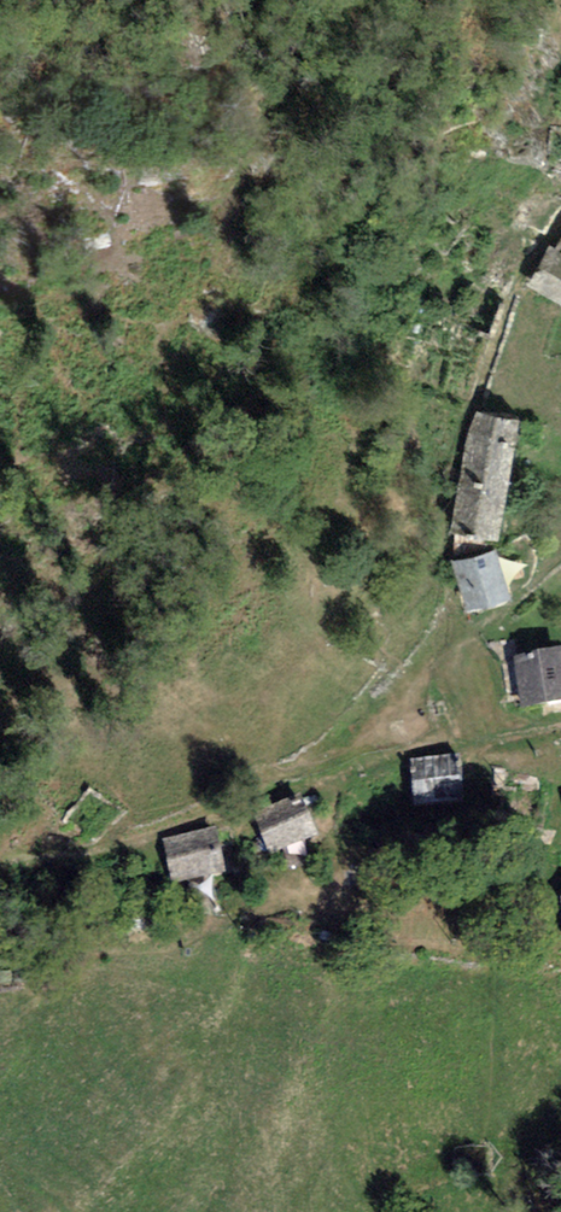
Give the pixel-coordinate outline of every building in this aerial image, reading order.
[(551,249),(530,284),(560,302),(560,255),(551,249)] [(517,419),(474,412),(453,529),(496,537),(517,419)] [(495,552),(454,563),(467,611),(508,600),(495,552)] [(516,656),(523,702),(560,696),(560,649),(516,656)] [(458,755),(410,759),(414,802),(462,797),(458,755)] [(297,796),(254,815),(270,851),(313,832),(297,796)] [(214,829),(165,840),(173,879),(223,868),(214,829)]
